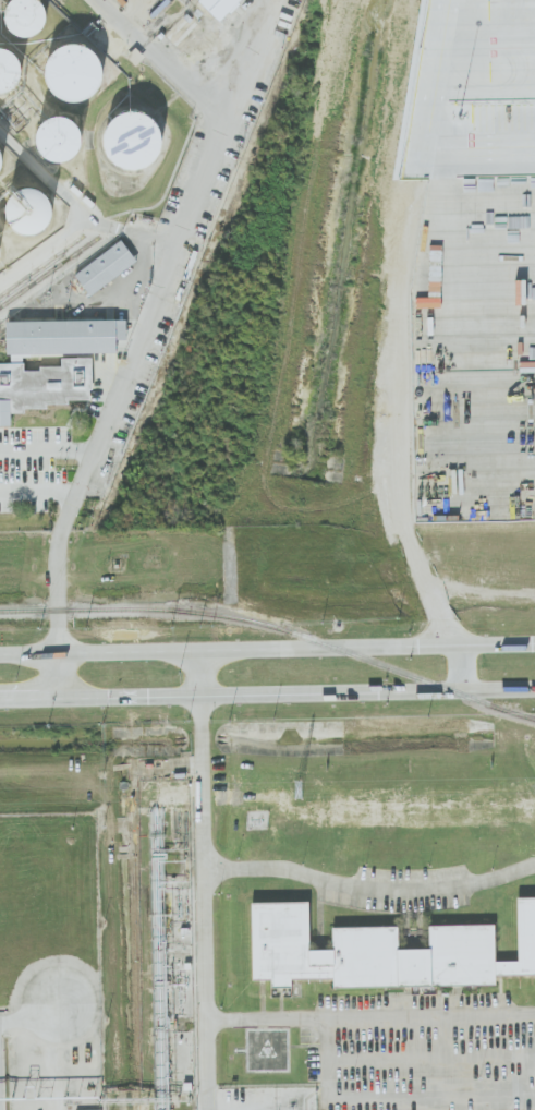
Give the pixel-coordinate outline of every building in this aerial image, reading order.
[(13,5),(17,0),(46,0),(50,5),(52,14),(50,23),(45,31),(36,35),(27,35),(19,31),(13,23),(11,14),(13,5)] [(198,1),(220,21),(240,0),(199,0),(198,1)] [(107,84),(99,94),(87,99),(75,99),(63,94),(56,84),(52,71),(56,59),(63,49),(75,44),(87,44),(99,49),(107,59),(109,71),(107,84)] [(3,87),(10,84),(14,77),(16,71),(16,63),(13,57),(9,51),(3,48),(0,47),(0,88),(3,87)] [(166,150),(158,160),(146,166),(134,166),(122,160),(114,150),(112,138),(114,126),(122,117),(134,111),(146,111),(158,117),(166,126),(168,138),(166,150)] [(36,147),(40,153),(47,156),(53,157),(61,156),(66,153),(72,147),(74,140),(74,133),(72,126),(68,121),(62,117),(56,116),(49,116),(44,118),(38,122),(35,128),(33,133),(33,141),(36,147)] [(59,219),(52,227),(42,232),(33,232),(23,227),(16,219),(14,209),(16,198),(23,191),(33,186),(42,186),(52,191),(59,198),(61,209),(59,219)] [(74,275),(90,296),(137,262),(121,240),(74,275)] [(15,426),(0,426),(0,364),(27,363),(27,365),(37,365),(57,313),(66,309),(77,279),(144,304),(132,335),(70,312),(62,317),(127,342),(122,358),(56,334),(42,369),(27,369),(27,372),(44,372),(44,369),(66,367),(65,360),(97,360),(97,390),(95,390),(95,400),(72,401),(73,405),(51,406),(51,410),(29,410),(29,414),(14,414),(15,426)] [(7,322),(7,354),(116,353),(116,340),(126,340),(125,320),(7,322)] [(517,898),(518,961),(495,962),(494,925),(429,926),(430,949),(398,950),(398,927),(333,928),(333,950),(309,950),(309,902),(251,903),(253,980),(271,979),(271,989),(277,989),(277,997),(292,997),(291,980),(333,979),(333,988),(495,985),(495,975),(534,974),(534,897),(517,898)]
